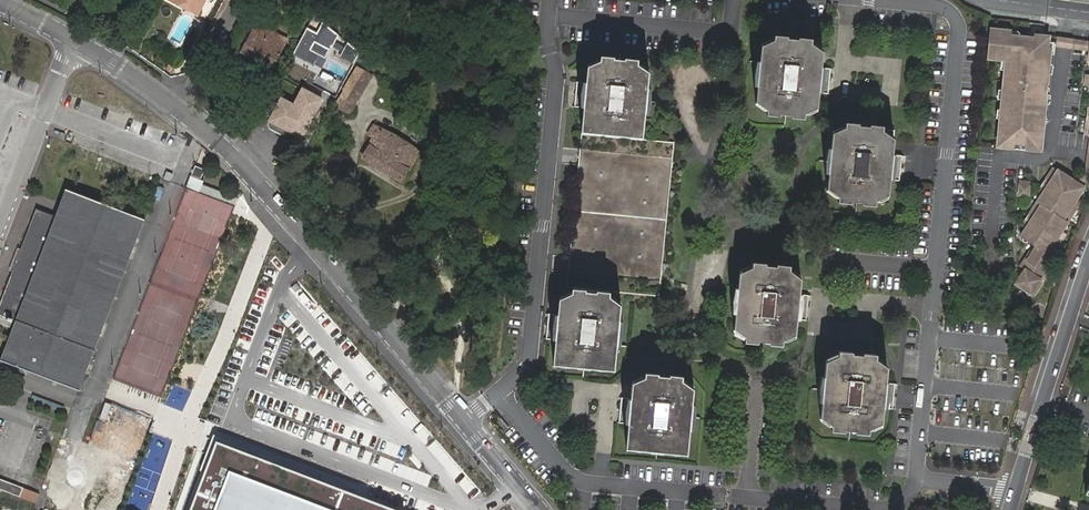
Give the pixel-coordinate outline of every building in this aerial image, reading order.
[(171,0),(198,15),(207,0),(172,0),(171,0)] [(267,38),(271,31),(255,22),(240,51),(272,69),(284,47),(267,38)] [(288,40),(271,31),(267,38),(284,47),(288,40)] [(1048,50),(1049,40),(1034,38),(1034,41),(1010,39),(1011,34),(989,31),(986,62),(1006,64),(998,150),(1040,154),(1050,51),(1048,50)] [(761,64),(758,88),(757,104),(769,105),(768,112),(767,117),(780,118),(781,116),(781,112),(792,113),(792,117),(791,120),(804,121),(805,117),(806,109),(817,111),(819,94),(822,70),(823,55),(811,54),(813,47),(813,42),(800,40),(800,42),(799,47),(788,46),(788,41),(789,39),(776,37),(775,42),(774,49),(763,48),(761,64)] [(1056,41),(1055,48),(1064,50),(1088,53),(1088,45),(1065,42),(1056,41)] [(816,46),(813,47),(811,54),(823,55),(824,53),(820,50),(816,46)] [(588,83),(586,108),(566,288),(572,288),(571,292),(571,301),(559,300),(558,315),(555,341),(552,360),(613,367),(616,347),(618,321),(620,306),(609,305),(610,296),(610,292),(657,298),(674,144),(643,140),(646,115),(648,89),(649,74),(638,73),(639,65),(639,61),(602,57),(602,61),(601,69),(590,68),(588,83)] [(590,65),(590,68),(601,69),(602,61),(597,60),(590,65)] [(643,65),(639,65),(638,73),(649,74),(650,70),(643,65)] [(349,83),(361,89),(370,75),(358,68),(349,83)] [(831,71),(822,70),(819,94),(829,95),(831,71)] [(577,107),(586,108),(588,83),(579,82),(577,107)] [(348,85),(336,105),(350,112),(361,92),(362,90),(361,89),(349,83),(348,85)] [(271,120),(281,126),(302,137),(323,99),(312,93),(303,109),(281,97),(269,118),(271,120)] [(769,105),(757,104),(757,106),(760,109),(764,112),(768,112),(769,105)] [(817,113),(817,111),(806,109),(805,117),(809,117),(813,115),(817,113)] [(280,129),(281,126),(271,120),(269,123),(280,129)] [(832,151),(829,176),(827,192),(839,193),(838,200),(838,205),(850,206),(850,204),(850,200),(863,201),(863,205),(863,207),(874,209),(874,204),(875,196),(888,197),(890,183),(893,157),(895,134),(882,132),(882,129),(871,128),(871,130),(870,135),(858,133),(858,128),(858,127),(846,125),(846,130),(845,137),(833,136),(832,151)] [(368,135),(374,139),(380,130),(373,126),(368,135)] [(833,134),(833,136),(845,137),(846,130),(842,129),(833,134)] [(374,139),(363,158),(401,182),(419,153),(380,130),(374,139)] [(1085,172),(1076,185),(1084,191),(1088,184),(1088,142),(1085,172)] [(903,159),(893,157),(890,183),(900,184),(903,159)] [(1079,200),(1084,191),(1076,185),(1053,171),(1038,195),(1042,198),(1037,205),(1068,225),(1082,202),(1079,200)] [(1030,185),(1019,184),(1018,199),(1029,200),(1030,185)] [(198,193),(223,203),(226,194),(202,185),(198,193)] [(0,299),(0,323),(9,326),(12,319),(14,320),(0,358),(0,360),(79,390),(144,221),(65,191),(55,217),(35,209),(0,299)] [(839,193),(827,192),(827,195),(834,200),(838,200),(839,193)] [(888,201),(888,197),(875,196),(874,204),(879,205),(884,203),(888,201)] [(1068,225),(1037,205),(1021,229),(1024,231),(1019,240),(1032,248),(1051,260),(1066,237),(1063,235),(1069,225),(1068,225)] [(1051,260),(1032,248),(1019,269),(1025,273),(1015,287),(1033,298),(1046,277),(1041,274),(1051,260)] [(738,290),(735,315),(734,330),(746,332),(745,339),(744,344),(757,345),(757,343),(757,339),(770,340),(769,344),(769,347),(781,348),(781,344),(782,335),(795,337),(796,322),(799,297),(800,281),(788,280),(789,272),(789,268),(777,267),(776,270),(776,274),(764,273),(765,268),(765,266),(753,264),(753,268),(752,276),(740,275),(738,290)] [(740,273),(740,275),(752,276),(753,268),(748,268),(745,270),(740,273)] [(793,272),(789,272),(788,280),(800,281),(801,279),(796,275),(793,272)] [(571,301),(571,292),(567,292),(560,297),(559,300),(571,301)] [(615,297),(610,296),(609,305),(620,306),(620,303),(615,297)] [(808,298),(799,297),(796,322),(805,323),(808,298)] [(545,340),(555,341),(558,315),(549,314),(545,340)] [(746,332),(734,330),(733,333),(738,337),(741,339),(745,339),(746,332)] [(794,340),(795,337),(782,335),(781,344),(785,344),(794,340)] [(824,379),(821,404),(820,419),(832,421),(831,428),(831,433),(843,434),(843,432),(844,427),(856,429),(855,434),(855,436),(867,437),(868,432),(868,424),(880,425),(882,410),(883,398),(885,385),(887,370),(874,369),(875,361),(875,357),(863,356),(863,358),(862,362),(850,361),(850,357),(850,354),(839,353),(838,357),(837,365),(825,364),(824,379)] [(825,362),(825,364),(837,365),(838,357),(834,357),(825,362)] [(613,372),(613,367),(552,360),(552,365),(613,372)] [(880,362),(875,361),(874,369),(887,370),(887,368),(880,362)] [(631,400),(628,424),(626,447),(686,453),(688,431),(690,406),(692,390),(681,389),(682,382),(682,377),(645,374),(645,378),(644,386),(632,385),(631,400)] [(632,382),(632,385),(644,386),(645,378),(640,377),(637,379),(632,382)] [(686,382),(682,382),(681,389),(692,390),(692,388),(686,382)] [(894,387),(885,385),(883,398),(882,410),(891,411),(894,387)] [(618,424),(628,424),(631,400),(622,399),(618,424)] [(832,421),(820,419),(819,422),(822,425),(826,428),(831,428),(832,421)] [(880,429),(880,425),(868,424),(868,432),(873,433),(876,431),(880,429)] [(218,442),(210,462),(191,509),(397,509),(218,442)] [(686,453),(626,447),(625,451),(686,458),(686,453)] [(35,501),(38,491),(0,480),(0,490),(35,501)]
